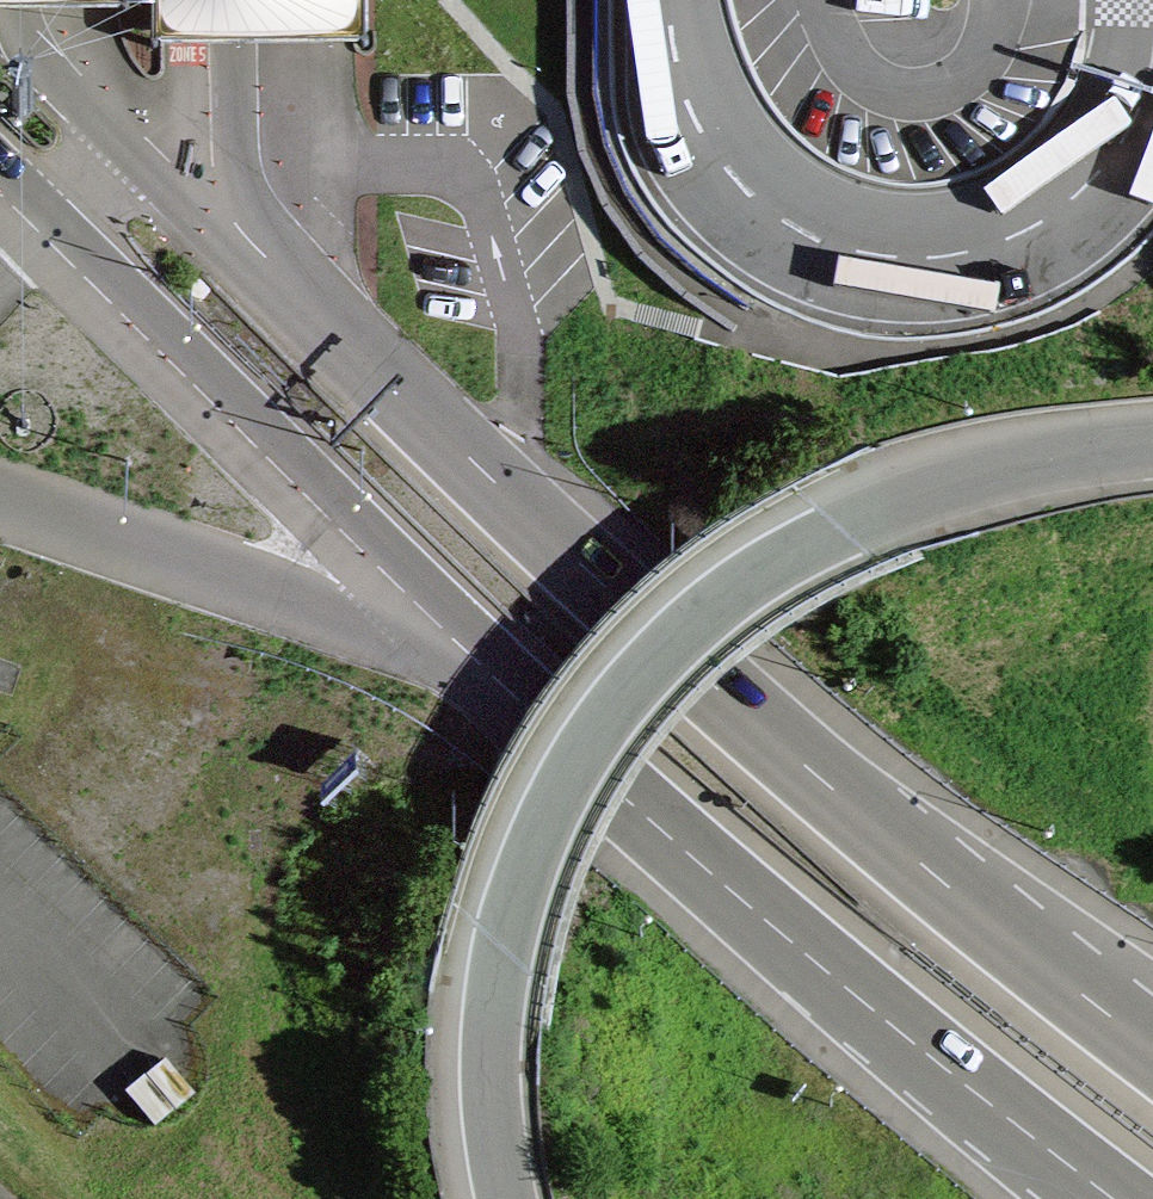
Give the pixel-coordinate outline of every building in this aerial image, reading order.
[(221,45),(325,44),(368,44),(367,0),(0,0),(0,5),(50,5),(149,4),(149,45),(221,45)]
